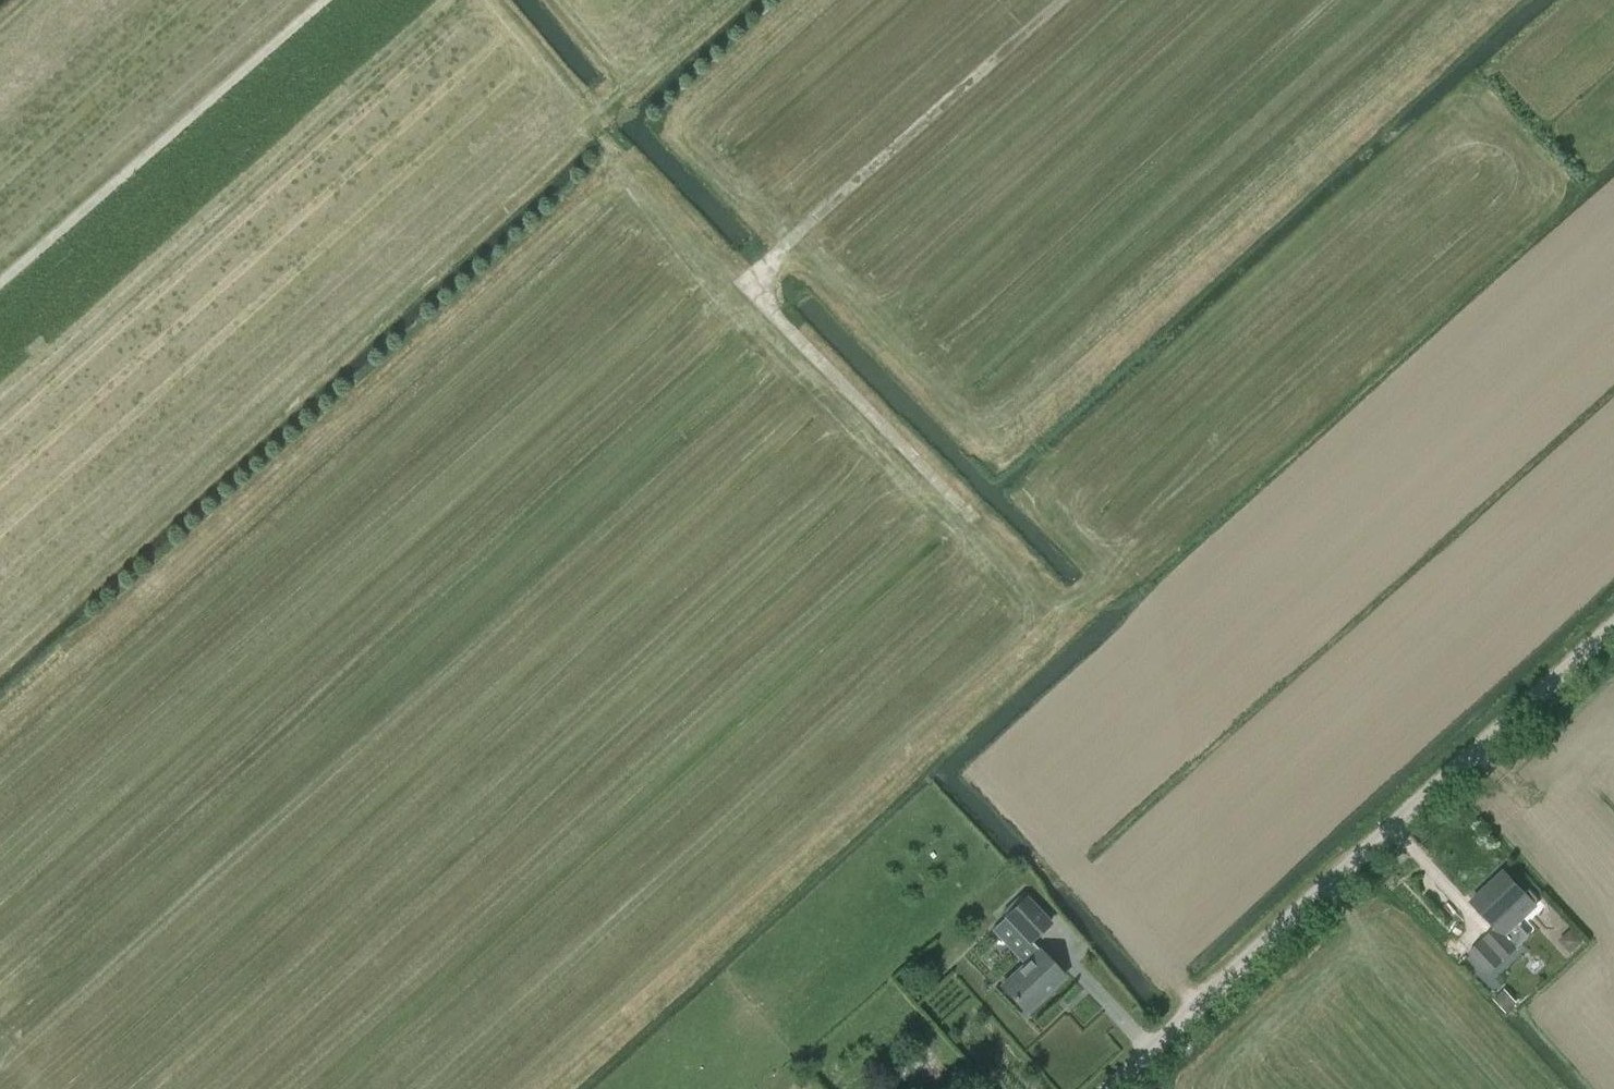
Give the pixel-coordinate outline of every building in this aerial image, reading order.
[(1529,891),(1525,895),(1503,872),(1471,902),(1496,928),(1469,953),(1489,974),(1523,942),(1511,929),(1524,918),(1523,917),(1535,907),(1537,899),(1529,891)] [(1028,942),(1031,939),(1048,923),(1024,898),(1004,917),(1028,942)] [(1566,935),(1564,946),(1570,954),(1584,942),(1572,929),(1566,935)] [(1039,951),(1025,964),(1001,987),(1024,1012),(1062,976),(1039,951)] [(1518,1003),(1505,989),(1494,999),(1507,1014),(1518,1003)]
